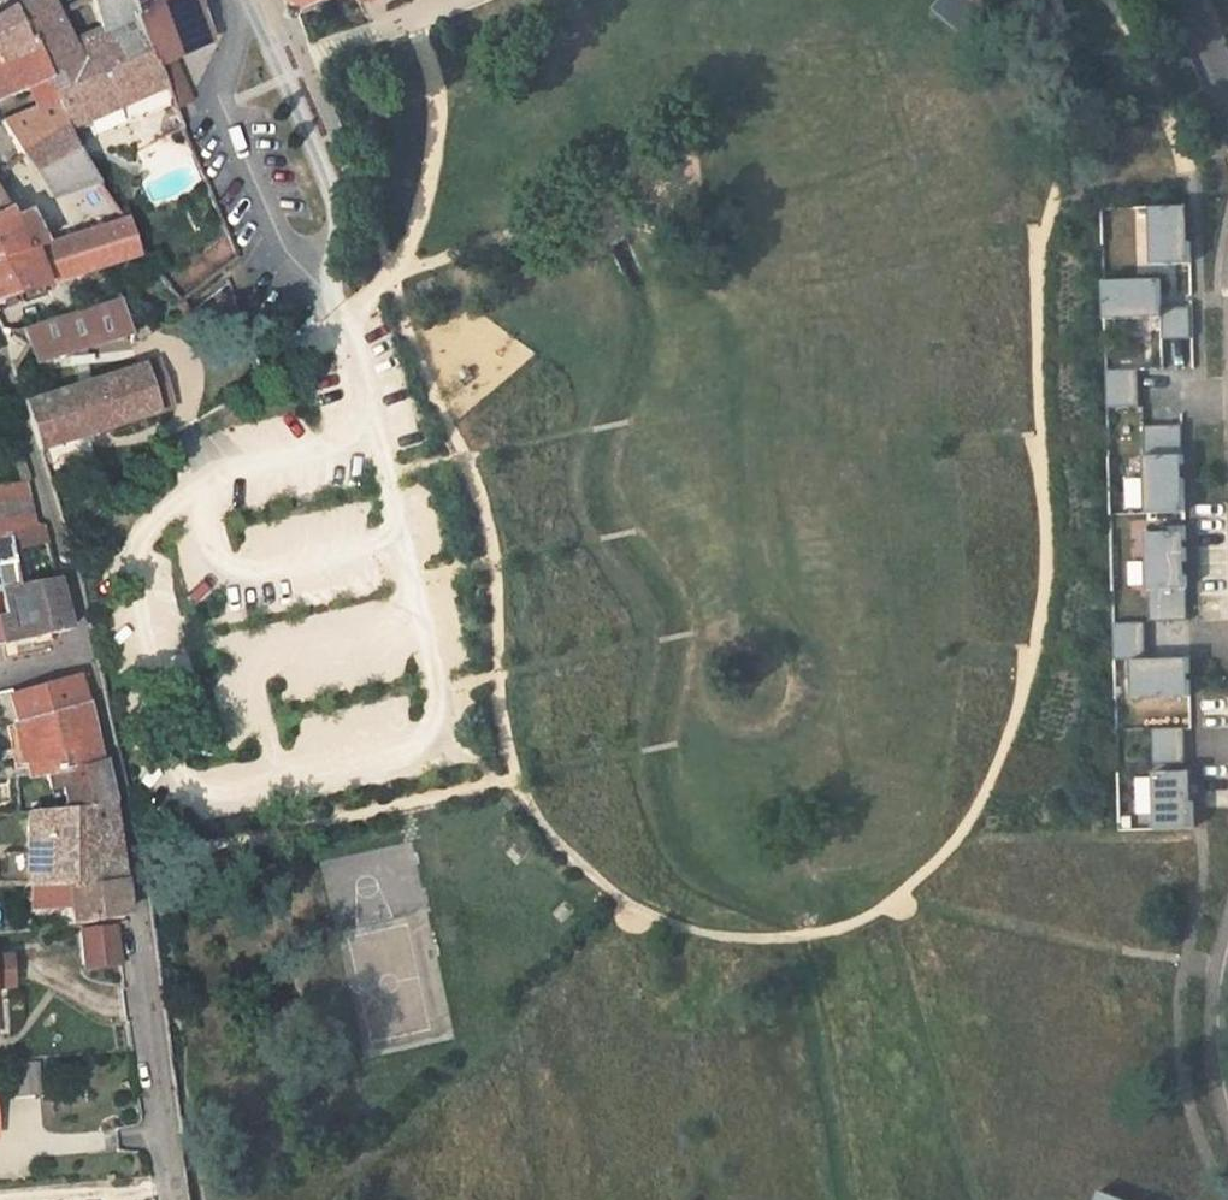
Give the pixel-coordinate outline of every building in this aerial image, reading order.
[(58,108),(68,129),(167,90),(165,86),(130,0),(91,0),(103,33),(81,42),(64,5),(52,7),(49,0),(38,0),(11,15),(30,52),(58,108)] [(165,86),(221,60),(196,0),(130,0),(165,86)] [(312,29),(369,5),(368,0),(300,0),(312,29)] [(30,52),(11,15),(0,20),(0,62),(2,66),(30,52)] [(30,52),(2,66),(0,62),(0,102),(25,94),(36,116),(58,108),(30,52)] [(95,138),(174,107),(167,90),(89,121),(95,138)] [(43,143),(68,129),(58,108),(36,116),(29,118),(43,143)] [(7,125),(24,154),(43,143),(29,118),(7,125)] [(24,154),(47,200),(77,193),(79,202),(26,223),(22,216),(11,219),(0,194),(0,257),(120,213),(94,174),(70,133),(68,129),(43,143),(24,154)] [(75,273),(90,308),(122,297),(107,261),(146,247),(135,230),(127,233),(120,213),(0,257),(0,299),(75,273)] [(1193,214),(1155,215),(1156,271),(1194,270),(1193,214)] [(1165,286),(1108,287),(1109,325),(1165,324),(1165,286)] [(13,335),(25,350),(142,335),(122,297),(90,308),(13,335)] [(1195,313),(1165,314),(1166,346),(1196,345),(1195,313)] [(154,412),(143,358),(66,387),(26,402),(46,447),(154,412)] [(1142,374),(1110,375),(1110,412),(1142,411),(1142,374)] [(1185,429),(1147,430),(1148,516),(1187,516),(1185,429)] [(31,521),(18,481),(0,486),(0,607),(2,615),(0,616),(0,645),(66,635),(54,581),(14,588),(6,553),(45,546),(40,521),(31,521)] [(1187,534),(1149,535),(1150,624),(1189,623),(1187,534)] [(1147,660),(1146,624),(1115,624),(1116,661),(1133,660),(1147,660)] [(1147,660),(1133,660),(1134,699),(1190,697),(1190,659),(1147,660)] [(18,699),(26,726),(35,779),(58,776),(101,770),(93,725),(90,709),(84,683),(18,699)] [(1186,763),(1185,728),(1153,729),(1153,763),(1186,763)] [(104,786),(101,770),(58,776),(61,810),(108,806),(104,786)] [(1192,770),(1153,771),(1155,828),(1193,827),(1193,809),(1192,770)] [(30,884),(72,883),(121,883),(117,860),(112,831),(108,806),(61,810),(28,813),(30,884)] [(121,883),(72,883),(76,922),(128,919),(124,899),(121,883)] [(118,924),(82,926),(90,969),(124,963),(118,924)] [(11,959),(0,960),(0,988),(13,987),(11,959)]
